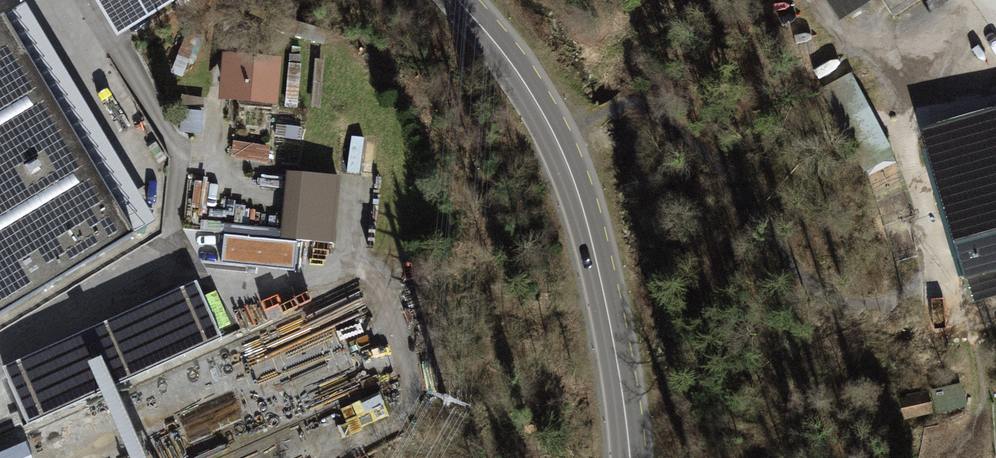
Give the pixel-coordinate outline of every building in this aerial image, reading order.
[(117,45),(193,0),(90,0),(117,45)] [(839,31),(885,0),(820,0),(839,31)] [(0,28),(0,329),(135,249),(2,27),(0,28)] [(255,52),(248,116),(303,122),(310,58),(255,52)] [(855,74),(822,88),(862,177),(895,162),(855,74)] [(933,139),(976,310),(995,305),(995,121),(933,139)] [(201,128),(202,153),(231,153),(230,127),(201,128)] [(270,162),(272,145),(234,141),(232,158),(270,162)] [(343,180),(288,175),(282,243),(337,248),(343,180)] [(961,383),(932,388),(936,412),(965,407),(961,383)] [(928,392),(898,398),(903,419),(933,413),(928,392)] [(362,428),(389,417),(381,396),(353,406),(362,428)]
